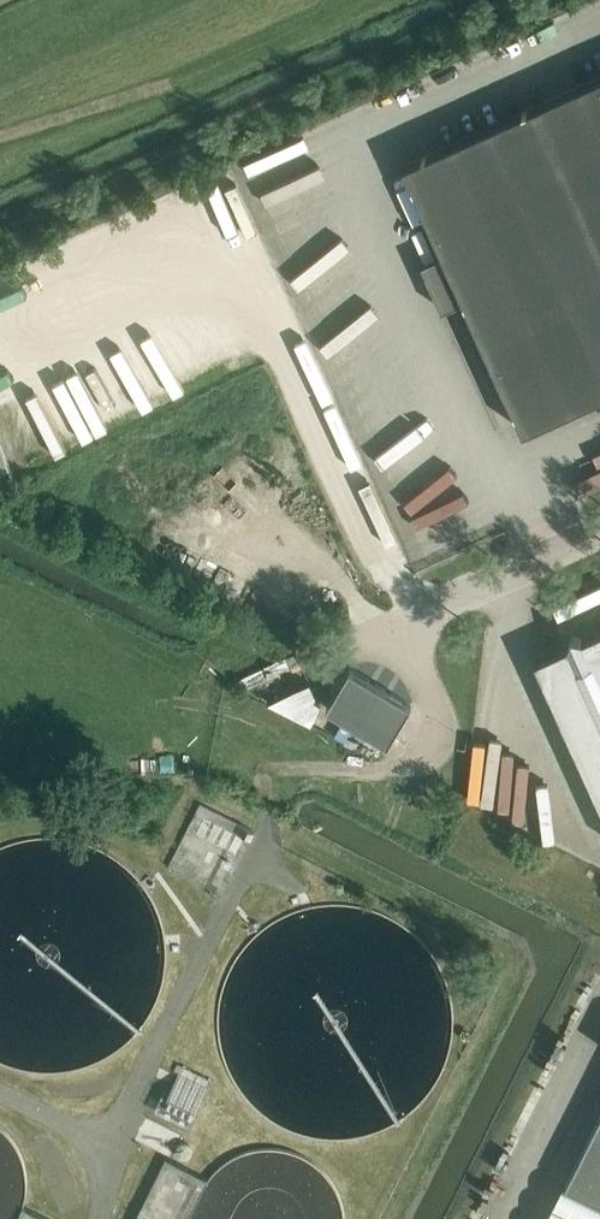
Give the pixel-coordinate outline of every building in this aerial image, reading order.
[(599,397),(599,77),(404,166),(444,254),(422,264),(443,310),(465,300),(524,431),(599,397)] [(536,660),(599,802),(599,631),(583,639),(573,635),(569,645),(536,660)] [(351,669),(329,707),(389,743),(412,705),(351,669)] [(311,720),(321,699),(311,678),(265,697),(311,720)] [(599,1202),(599,1119),(567,1185),(599,1202)] [(208,1180),(179,1165),(166,1158),(135,1218),(189,1218),(208,1180)] [(567,1185),(549,1218),(599,1218),(599,1202),(567,1185)] [(24,1207),(18,1218),(47,1218),(24,1207)]
